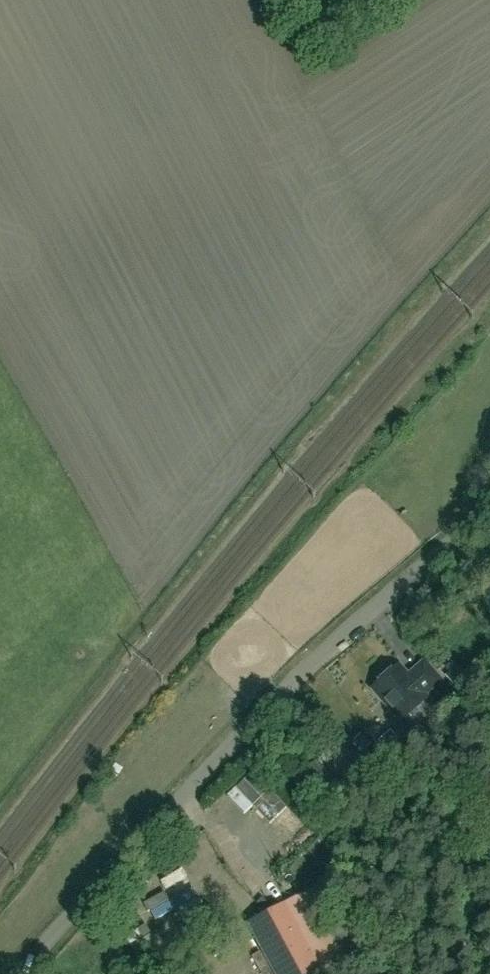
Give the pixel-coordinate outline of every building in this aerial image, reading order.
[(464,677),(450,661),(440,671),(453,686),(464,677)] [(398,666),(372,689),(401,721),(427,699),(422,694),(427,689),(429,690),(440,681),(424,663),(413,672),(415,674),(410,679),(398,666)] [(191,859),(170,868),(176,882),(197,872),(191,859)] [(304,892),(247,923),(274,973),(322,973),(343,963),(304,892)]
